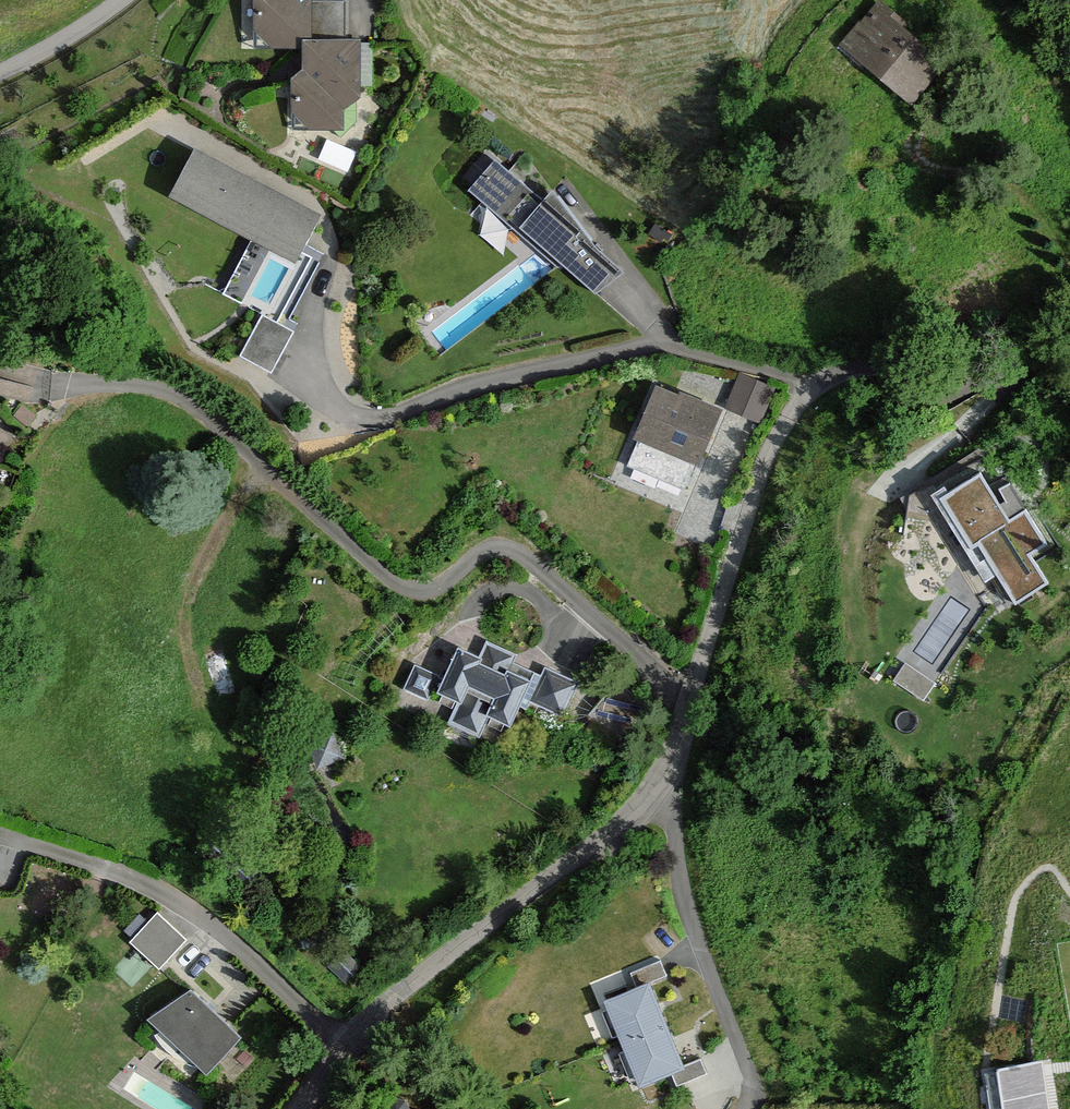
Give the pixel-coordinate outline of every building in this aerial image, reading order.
[(257,44),(299,43),(299,66),(289,66),(290,125),(342,124),(341,105),(357,92),(356,40),(304,41),(303,0),(256,0),(257,44)] [(948,51),(880,4),(846,52),(913,100),(948,51)] [(321,211),(191,144),(166,192),(296,260),(321,211)] [(497,156),(469,187),(596,291),(622,260),(551,184),(543,193),(497,156)] [(275,371),(298,329),(266,312),(243,354),(275,371)] [(778,385),(742,371),(729,406),(765,420),(778,385)] [(726,406),(661,383),(641,439),(706,463),(726,406)] [(33,412),(18,400),(6,414),(21,427),(33,412)] [(979,471),(938,498),(991,578),(997,573),(1016,602),(1050,579),(1030,549),(1046,539),(1023,503),(1007,513),(979,471)] [(441,674),(414,662),(403,688),(429,700),(433,691),(457,702),(450,718),(481,732),(489,715),(509,724),(530,677),(505,666),(503,671),(476,660),(479,654),(455,643),(441,674)] [(928,697),(939,678),(909,661),(898,680),(928,697)] [(582,681),(546,665),(530,701),(566,717),(582,681)] [(159,966),(186,937),(158,911),(131,939),(159,966)] [(606,1000),(636,1082),(669,1070),(675,1087),(710,1075),(703,1057),(728,1048),(698,966),(606,1000)] [(238,1035),(185,981),(148,1018),(201,1071),(238,1035)] [(991,1065),(997,1108),(1049,1108),(1042,1057),(991,1065)]
